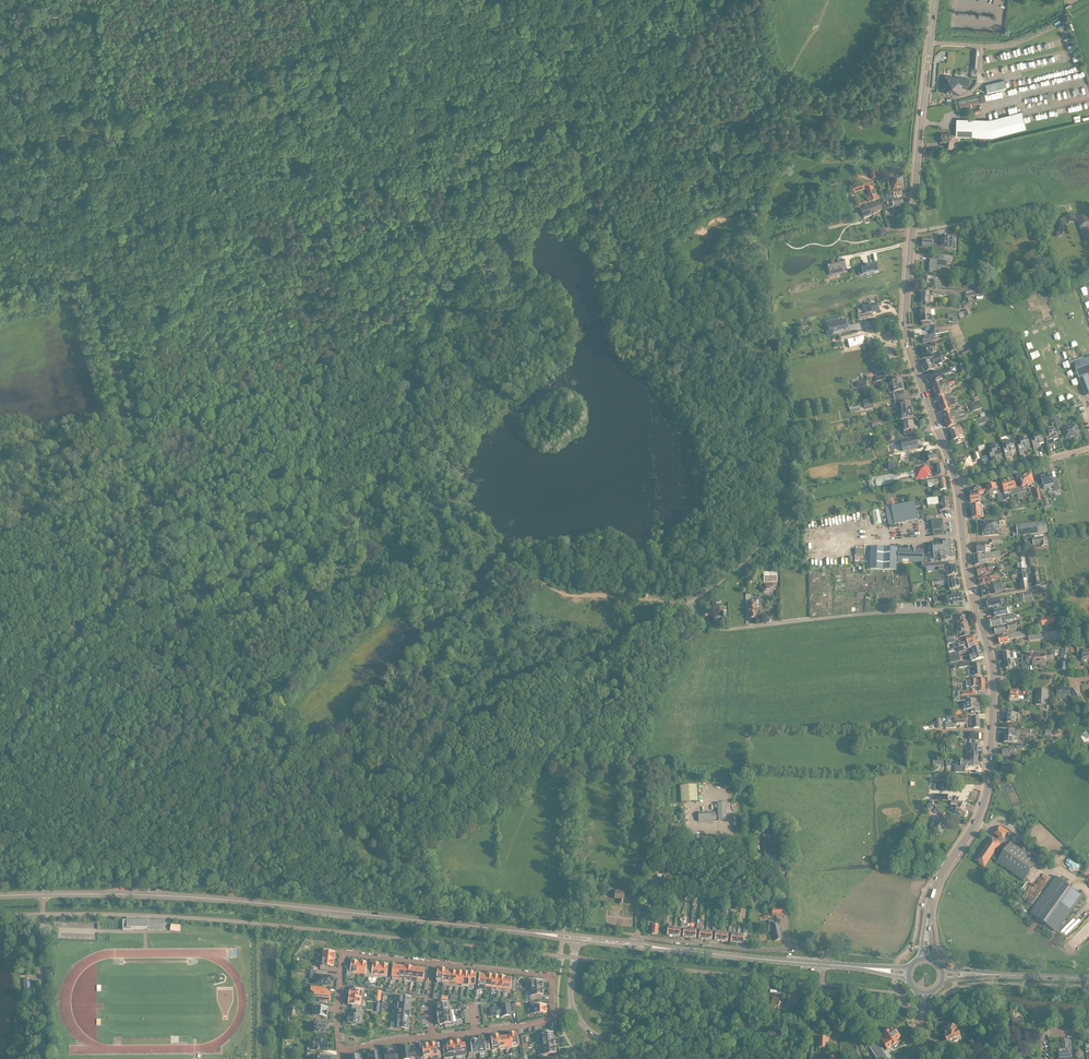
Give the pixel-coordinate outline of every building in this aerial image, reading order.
[(944,88),(943,92),(960,94),(962,84),(969,85),(969,78),(962,77),(945,75),(943,88),(944,88)] [(1004,79),(985,84),(987,92),(1006,88),(1004,79)] [(977,96),(959,100),(959,104),(960,107),(969,105),(971,104),(979,102),(978,96),(977,96)] [(956,118),(956,136),(992,137),(992,136),(1025,128),(1021,111),(992,119),(992,118),(986,119),(956,118)] [(945,142),(944,146),(952,147),(954,135),(941,133),(940,141),(945,142)] [(903,176),(891,178),(892,190),(904,189),(903,176)] [(864,190),(863,187),(863,184),(852,188),(854,193),(864,190)] [(868,203),(877,199),(873,187),(866,189),(869,197),(866,198),(868,203)] [(887,205),(890,205),(890,208),(893,207),(894,210),(895,211),(895,212),(896,212),(897,212),(898,212),(899,212),(899,211),(899,210),(899,209),(899,208),(898,208),(898,207),(903,206),(902,199),(894,200),(894,197),(887,198),(882,199),(883,202),(887,202),(887,205)] [(874,204),(874,205),(861,210),(864,219),(872,215),(873,217),(875,216),(875,215),(878,214),(877,212),(883,210),(881,206),(880,202),(874,204)] [(1056,234),(1058,237),(1062,233),(1063,226),(1072,220),(1077,222),(1079,226),(1081,225),(1087,242),(1088,241),(1088,222),(1088,218),(1071,213),(1060,220),(1058,232),(1056,234)] [(989,238),(999,235),(997,229),(987,233),(989,238)] [(844,234),(827,238),(828,238),(829,246),(828,246),(845,242),(844,234)] [(940,244),(936,244),(936,252),(940,252),(940,246),(951,247),(952,237),(949,237),(941,236),(940,244)] [(922,239),(922,247),(932,247),(932,252),(936,252),(936,244),(933,244),(933,240),(922,239)] [(929,271),(936,272),(937,272),(937,268),(947,269),(947,260),(951,261),(952,256),(937,255),(937,260),(929,259),(929,271)] [(839,271),(846,269),(843,260),(840,261),(837,261),(837,262),(834,262),(831,263),(827,264),(829,272),(838,270),(839,271)] [(861,267),(857,268),(858,272),(862,271),(863,275),(866,274),(879,272),(877,263),(861,267)] [(922,285),(932,286),(932,284),(934,282),(940,283),(941,281),(940,280),(940,277),(923,276),(923,278),(922,278),(922,285)] [(952,288),(945,288),(945,287),(941,286),(940,287),(938,287),(937,286),(935,286),(934,287),(929,287),(927,289),(928,291),(932,291),(956,292),(964,293),(965,298),(976,296),(981,295),(982,295),(980,284),(962,288),(953,288),(952,288)] [(929,296),(929,293),(921,293),(920,303),(930,304),(930,296),(929,296)] [(866,314),(861,315),(862,318),(873,316),(872,313),(879,311),(877,303),(864,306),(866,314)] [(920,311),(920,317),(931,316),(930,307),(922,307),(922,311),(920,311)] [(921,323),(923,323),(923,326),(936,325),(936,322),(931,322),(931,316),(920,317),(921,323)] [(826,333),(827,337),(833,336),(832,332),(848,328),(846,320),(827,324),(829,332),(826,333)] [(925,331),(934,331),(934,335),(948,333),(946,326),(925,327),(925,331)] [(924,337),(922,338),(923,344),(931,342),(934,341),(933,338),(949,335),(948,333),(934,335),(929,336),(924,337)] [(848,337),(840,339),(841,342),(846,341),(847,343),(847,342),(848,348),(848,349),(865,345),(865,344),(863,344),(863,341),(864,341),(863,336),(848,340),(848,337)] [(930,346),(921,348),(922,354),(921,355),(922,357),(923,358),(923,359),(933,357),(932,353),(936,352),(935,347),(934,343),(930,344),(930,346)] [(929,361),(922,364),(926,372),(935,369),(934,366),(942,363),(939,357),(931,360),(929,361)] [(1081,360),(1072,364),(1080,384),(1081,386),(1085,396),(1088,394),(1088,382),(1087,376),(1081,360)] [(966,371),(963,364),(956,367),(957,370),(959,369),(961,373),(966,371)] [(928,376),(929,376),(931,382),(934,381),(934,382),(942,379),(941,375),(950,372),(949,368),(939,372),(928,376)] [(899,379),(898,376),(889,378),(890,382),(891,381),(892,387),(902,385),(901,379),(899,379)] [(941,382),(936,384),(932,385),(933,389),(934,391),(938,390),(949,386),(958,383),(957,380),(954,380),(954,379),(947,381),(948,383),(942,385),(941,382)] [(858,381),(856,382),(858,389),(867,387),(865,380),(858,381)] [(903,391),(904,391),(902,385),(892,387),(890,387),(890,388),(888,388),(890,394),(892,393),(893,396),(904,394),(903,391)] [(949,386),(938,390),(934,391),(935,394),(935,393),(936,397),(945,394),(944,391),(950,390),(949,386)] [(946,397),(942,399),(937,400),(939,404),(938,404),(939,406),(944,405),(954,401),(953,398),(947,400),(946,397)] [(896,411),(901,410),(906,409),(911,408),(910,402),(909,402),(908,399),(894,401),(896,411)] [(954,401),(944,405),(939,406),(940,409),(942,413),(950,410),(949,407),(955,405),(954,401)] [(979,402),(972,404),(970,405),(972,412),(974,411),(982,408),(979,402)] [(911,408),(906,409),(901,410),(902,415),(901,416),(902,420),(912,418),(911,414),(912,414),(911,408)] [(951,412),(943,415),(944,419),(945,422),(964,415),(963,412),(952,415),(951,412)] [(965,418),(964,415),(945,422),(945,424),(946,424),(947,428),(955,425),(954,422),(965,418)] [(912,422),(911,423),(902,424),(904,436),(917,432),(916,426),(913,426),(912,422)] [(952,441),(953,441),(955,445),(962,442),(961,439),(964,438),(961,428),(962,428),(961,424),(954,426),(955,430),(950,432),(952,437),(951,437),(952,441)] [(1046,425),(1042,426),(1047,445),(1051,444),(1050,442),(1058,439),(1055,429),(1047,431),(1046,425)] [(1079,437),(1076,425),(1063,428),(1066,440),(1079,437)] [(1033,434),(1033,436),(1030,436),(1033,449),(1037,448),(1036,446),(1044,444),(1041,432),(1033,434)] [(1029,447),(1026,436),(1019,438),(1019,440),(1016,441),(1019,453),(1023,452),(1022,449),(1029,447)] [(903,451),(917,448),(915,438),(901,441),(903,451)] [(1005,444),(1002,445),(1005,457),(1008,456),(1008,453),(1015,451),(1012,440),(1004,443),(1005,444)] [(968,442),(962,444),(964,450),(970,448),(968,442)] [(987,448),(991,461),(994,460),(993,457),(1001,455),(998,444),(990,446),(991,448),(987,448)] [(926,462),(929,462),(929,463),(937,461),(936,453),(930,454),(930,452),(925,453),(926,462)] [(987,455),(980,457),(982,464),(989,462),(987,455)] [(973,467),(969,456),(958,460),(962,471),(973,467)] [(937,475),(937,476),(944,475),(943,464),(936,466),(937,472),(935,473),(936,476),(937,475)] [(914,471),(910,472),(912,478),(915,478),(916,480),(930,477),(929,472),(930,472),(929,468),(914,471)] [(895,485),(897,485),(896,483),(895,474),(874,477),(876,487),(879,487),(879,488),(881,488),(881,486),(887,485),(887,487),(890,486),(889,485),(895,484),(895,485)] [(1056,478),(1052,479),(1051,474),(1040,477),(1043,485),(1043,489),(1054,486),(1056,491),(1059,490),(1056,478)] [(1031,485),(1032,487),(1034,487),(1030,475),(1028,475),(1027,475),(1026,475),(1025,476),(1028,486),(1031,485)] [(1028,488),(1028,486),(1025,476),(1024,477),(1023,476),(1022,476),(1021,477),(1019,478),(1022,487),(1019,488),(1021,498),(1024,497),(1024,492),(1025,492),(1025,489),(1028,488)] [(937,485),(938,490),(946,489),(944,479),(935,481),(927,482),(928,486),(936,485),(937,485)] [(1015,491),(1018,500),(1022,500),(1021,498),(1019,488),(1015,489),(1013,480),(1010,480),(1009,480),(1008,480),(1007,481),(1010,491),(1010,492),(1015,491)] [(1007,492),(1010,491),(1007,481),(1006,482),(1005,481),(1004,481),(1003,482),(1001,483),(1003,490),(1000,491),(1003,501),(1006,500),(1006,499),(1009,498),(1007,492)] [(987,488),(984,489),(985,493),(988,493),(988,494),(989,494),(989,496),(993,495),(993,493),(996,492),(999,502),(1003,501),(1000,491),(997,491),(995,485),(993,485),(991,485),(991,486),(987,487),(987,488)] [(982,494),(985,493),(984,489),(981,490),(981,489),(976,490),(976,489),(974,490),(974,491),(969,492),(970,498),(979,496),(983,495),(982,494)] [(929,505),(941,504),(942,510),(949,509),(948,498),(940,499),(940,497),(928,499),(929,505)] [(891,507),(885,508),(888,525),(894,523),(894,525),(917,520),(924,519),(920,502),(914,503),(891,507)] [(873,524),(881,523),(878,510),(871,512),(873,524)] [(942,520),(931,521),(932,531),(932,533),(933,533),(934,535),(945,534),(945,529),(943,530),(942,520)] [(1000,525),(999,520),(980,522),(981,532),(982,532),(982,536),(999,535),(998,525),(1000,525)] [(1047,533),(1046,522),(1016,526),(1017,533),(1013,533),(1013,538),(1017,537),(1047,533)] [(1033,539),(1034,546),(1041,545),(1041,546),(1046,545),(1044,538),(1033,539)] [(943,544),(933,545),(933,544),(933,543),(929,544),(929,545),(930,552),(930,561),(934,560),(934,559),(940,558),(941,560),(941,561),(955,560),(953,541),(946,541),(946,542),(943,542),(943,544)] [(989,549),(989,543),(980,544),(980,545),(976,545),(976,553),(985,552),(985,553),(990,553),(989,549)] [(896,571),(897,548),(870,547),(869,570),(896,571)] [(923,551),(898,550),(898,562),(923,562),(923,551)] [(974,565),(982,565),(982,562),(985,561),(1000,559),(1000,558),(1004,558),(1003,552),(999,553),(1000,553),(984,555),(973,557),(974,565)] [(949,566),(943,566),(944,572),(946,571),(947,577),(947,576),(950,576),(953,576),(954,576),(955,576),(955,575),(957,575),(957,573),(957,572),(956,571),(955,566),(949,567),(949,566)] [(977,572),(976,572),(976,575),(977,575),(982,574),(982,576),(986,575),(985,567),(976,569),(977,572)] [(1037,567),(1028,569),(1029,573),(1032,588),(1040,586),(1037,567)] [(763,572),(763,582),(777,582),(776,572),(763,572)] [(979,584),(979,585),(988,583),(986,577),(978,578),(979,581),(978,581),(978,584),(979,584)] [(948,581),(949,590),(955,589),(956,590),(957,589),(958,589),(959,588),(960,587),(960,585),(958,584),(958,579),(948,581)] [(763,592),(772,592),(772,584),(763,584),(763,592)] [(993,586),(980,589),(982,597),(1002,592),(1002,593),(1014,591),(1013,588),(1007,589),(1007,587),(1001,588),(1000,584),(993,585),(993,586)] [(951,594),(952,595),(947,596),(949,604),(953,603),(953,604),(958,603),(957,602),(962,601),(960,594),(956,594),(956,593),(951,594)] [(1031,593),(1022,594),(1023,601),(1032,599),(1031,593)] [(1000,598),(985,601),(987,608),(987,609),(993,607),(996,606),(996,607),(1002,606),(1001,605),(1002,605),(1000,598)] [(726,621),(726,612),(724,612),(724,606),(719,606),(719,615),(713,615),(713,620),(719,620),(719,621),(726,621)] [(994,618),(1006,615),(1006,616),(1009,615),(1008,608),(1005,608),(993,611),(994,618)] [(1014,614),(1012,615),(990,620),(990,623),(990,626),(991,626),(991,627),(1006,624),(1006,621),(1015,619),(1014,614)] [(1041,625),(1041,626),(1053,624),(1054,630),(1060,629),(1057,616),(1053,616),(1040,619),(1040,620),(1037,620),(1038,626),(1041,625)] [(956,629),(958,629),(968,627),(966,617),(958,619),(954,619),(956,629)] [(1015,624),(994,628),(995,631),(994,632),(995,633),(995,634),(995,635),(1004,633),(1003,629),(1005,629),(1005,630),(1006,631),(1016,628),(1015,624)] [(969,632),(968,627),(958,629),(960,637),(967,636),(970,635),(969,632)] [(1028,637),(1029,641),(1044,639),(1044,632),(1028,633),(1028,632),(1018,633),(1003,636),(1003,637),(998,638),(999,640),(998,641),(999,644),(1004,643),(1004,644),(1008,643),(1007,640),(1018,637),(1028,637)] [(975,636),(964,639),(964,641),(963,641),(965,645),(976,642),(975,636)] [(958,647),(958,648),(959,652),(967,651),(966,649),(969,649),(977,647),(976,642),(965,645),(958,647)] [(1070,648),(1069,648),(1069,653),(1070,653),(1070,652),(1073,652),(1073,650),(1074,650),(1075,655),(1079,655),(1078,647),(1070,648)] [(1062,649),(1059,664),(1061,665),(1060,670),(1065,671),(1066,664),(1063,663),(1064,653),(1067,654),(1067,653),(1069,653),(1069,648),(1062,649)] [(1010,653),(1003,654),(1004,661),(1014,660),(1012,652),(1010,653)] [(983,658),(981,653),(973,655),(974,658),(971,659),(972,661),(974,660),(983,658)] [(1039,664),(1039,666),(1045,666),(1045,654),(1027,654),(1028,663),(1032,663),(1032,665),(1036,665),(1036,664),(1039,664)] [(1014,660),(1004,661),(1005,669),(1012,668),(1012,667),(1015,667),(1014,663),(1015,663),(1014,660)] [(976,662),(959,664),(959,667),(971,666),(972,670),(970,670),(970,677),(981,675),(980,665),(976,665),(976,662)] [(969,696),(977,696),(977,691),(985,691),(984,679),(978,680),(977,679),(970,680),(971,689),(968,691),(958,692),(958,697),(967,696),(969,696)] [(1056,699),(1066,700),(1066,697),(1069,697),(1069,688),(1056,688),(1056,699)] [(1018,696),(1021,696),(1021,695),(1025,695),(1025,690),(1021,690),(1021,691),(1018,691),(1009,691),(1009,695),(1008,696),(1008,698),(1009,698),(1009,699),(1018,699),(1018,696)] [(1035,705),(1047,706),(1047,690),(1035,690),(1035,705)] [(963,710),(966,710),(971,710),(971,713),(975,712),(975,713),(980,712),(979,700),(969,700),(969,696),(967,696),(958,697),(956,697),(956,702),(965,701),(966,705),(963,705),(963,710)] [(1016,723),(1016,718),(1018,718),(1018,714),(1016,714),(1007,714),(1006,722),(1016,723)] [(951,719),(952,728),(955,728),(955,725),(967,724),(966,716),(962,716),(962,718),(954,718),(953,719),(951,719)] [(973,726),(973,728),(979,728),(978,717),(972,717),(969,717),(970,726),(973,726)] [(1004,731),(1004,737),(1014,737),(1017,738),(1018,738),(1018,734),(1018,733),(1028,734),(1028,730),(1017,729),(1017,732),(1015,732),(1015,731),(1004,731)] [(1082,733),(1083,735),(1080,737),(1086,745),(1088,743),(1088,736),(1085,731),(1082,733)] [(1003,743),(1013,743),(1015,743),(1016,744),(1016,746),(1021,747),(1022,743),(1017,743),(1017,742),(1017,738),(1014,737),(1004,737),(1003,743)] [(968,761),(977,761),(978,744),(971,744),(971,745),(968,745),(967,748),(970,749),(970,757),(968,757),(968,761)] [(1002,757),(1010,758),(1010,754),(1014,754),(1015,749),(1008,748),(1008,751),(1003,750),(1002,753),(1001,753),(1001,756),(1002,757)] [(961,766),(955,766),(954,772),(965,772),(965,766),(965,765),(970,765),(970,766),(971,767),(971,768),(974,769),(974,767),(977,767),(977,761),(968,761),(961,761),(961,766)] [(1001,767),(1001,769),(1001,770),(1002,770),(1002,773),(1005,773),(1006,771),(1009,771),(1009,766),(1013,767),(1018,767),(1018,764),(1019,762),(1012,761),(1012,764),(1002,763),(1002,766),(1001,767)] [(934,784),(934,790),(945,791),(945,785),(946,785),(946,778),(945,778),(945,774),(942,773),(939,773),(938,774),(934,774),(934,777),(934,784)] [(697,802),(696,785),(679,786),(681,803),(697,802)] [(955,806),(952,811),(954,813),(964,818),(967,812),(963,811),(966,806),(963,804),(964,801),(956,801),(950,801),(951,805),(955,806)] [(711,812),(698,813),(698,822),(711,821),(714,820),(718,820),(726,820),(725,803),(717,803),(717,812),(714,812),(711,812)] [(936,813),(942,817),(945,812),(939,809),(936,807),(933,812),(936,813)] [(931,827),(940,833),(947,823),(940,818),(936,825),(933,822),(931,827)] [(1006,835),(997,829),(994,834),(1002,840),(1006,835)] [(991,838),(975,861),(983,867),(990,857),(997,862),(996,862),(1023,881),(1037,861),(1010,842),(1004,851),(998,847),(1000,844),(991,838)] [(1056,879),(1044,895),(1034,909),(1030,914),(1055,932),(1081,896),(1069,887),(1066,885),(1068,881),(1062,876),(1059,880),(1056,878),(1056,879)] [(615,891),(614,898),(619,899),(618,904),(622,904),(623,899),(625,899),(625,892),(615,891)] [(768,922),(769,926),(767,926),(768,931),(771,930),(774,941),(781,939),(778,924),(773,925),(772,921),(768,922)] [(647,923),(647,926),(651,926),(650,934),(656,934),(657,925),(655,925),(655,923),(647,923)] [(333,961),(334,961),(335,954),(328,953),(329,949),(323,948),(323,952),(321,952),(321,959),(320,959),(333,961)] [(333,961),(320,959),(321,959),(319,959),(318,966),(320,966),(319,970),(326,971),(327,967),(332,967),(333,961)] [(363,977),(368,978),(369,968),(369,967),(365,966),(366,963),(365,963),(365,962),(361,961),(361,963),(360,962),(360,963),(358,962),(358,968),(357,974),(358,974),(364,974),(363,977)] [(347,964),(347,968),(346,975),(350,976),(351,974),(357,975),(358,974),(357,974),(358,968),(358,962),(357,962),(352,962),(351,962),(351,965),(347,964)] [(369,967),(369,968),(368,978),(372,978),(379,979),(379,977),(378,977),(379,968),(380,965),(377,964),(378,963),(374,963),(374,964),(373,964),(372,967),(369,967)] [(386,971),(387,968),(387,965),(386,965),(386,964),(382,964),(382,965),(380,965),(379,968),(378,977),(379,977),(385,978),(385,980),(389,980),(390,971),(386,971)] [(417,969),(416,983),(423,983),(424,969),(421,969),(417,969)] [(436,982),(442,983),(443,983),(444,972),(444,969),(438,969),(436,982)] [(331,983),(332,978),(331,978),(331,977),(324,977),(325,972),(316,971),(310,970),(310,975),(318,976),(317,984),(322,985),(322,986),(327,986),(327,985),(330,986),(331,983)] [(468,973),(468,975),(467,986),(474,987),(475,974),(472,974),(469,973),(468,973)] [(542,989),(542,988),(541,983),(541,982),(538,982),(538,978),(527,979),(527,983),(529,983),(529,990),(542,989)] [(23,996),(35,995),(35,989),(31,989),(30,989),(29,979),(24,980),(24,989),(25,989),(25,992),(23,992),(23,996)] [(311,996),(314,996),(314,999),(319,1000),(319,1002),(325,1003),(325,1000),(330,1001),(330,997),(329,996),(329,993),(324,993),(324,989),(325,989),(325,988),(310,987),(311,987),(310,992),(311,992),(311,996)] [(350,991),(349,997),(349,998),(362,999),(362,993),(364,993),(364,988),(353,987),(353,991),(350,991)] [(542,989),(529,990),(530,1000),(537,1000),(536,996),(542,996),(542,995),(542,989)] [(789,994),(786,1002),(795,1005),(799,995),(794,993),(793,995),(791,994),(790,995),(789,994)] [(399,997),(398,1004),(410,1005),(410,999),(408,998),(408,996),(400,996),(399,997)] [(349,997),(348,997),(347,1004),(351,1005),(351,1009),(359,1010),(360,1006),(361,1006),(362,999),(349,998),(349,997)] [(774,1000),(775,998),(773,997),(769,1007),(774,1009),(775,1008),(778,1009),(780,1003),(774,1000)] [(541,1006),(540,1002),(530,1003),(530,1014),(546,1013),(546,1012),(545,1009),(545,1006),(541,1006)] [(322,1009),(322,1005),(311,1003),(311,1008),(314,1008),(313,1016),(326,1018),(326,1017),(327,1012),(327,1009),(322,1009)] [(436,1009),(437,1012),(449,1010),(448,1004),(448,1003),(436,1005),(436,1006),(436,1009)] [(501,1015),(502,1017),(511,1015),(510,1013),(515,1012),(514,1005),(509,1005),(500,1006),(500,1007),(490,1009),(491,1015),(497,1014),(497,1015),(501,1015)] [(452,1016),(451,1010),(449,1010),(437,1012),(438,1018),(452,1016)] [(352,1011),(351,1016),(348,1016),(348,1018),(346,1018),(346,1022),(347,1022),(347,1023),(350,1023),(351,1025),(355,1025),(355,1024),(361,1025),(362,1018),(363,1018),(364,1012),(352,1011)] [(452,1016),(438,1018),(438,1022),(438,1025),(439,1024),(439,1025),(453,1023),(452,1016)] [(323,1021),(315,1020),(315,1024),(314,1024),(314,1028),(314,1030),(314,1033),(328,1035),(329,1030),(328,1030),(329,1025),(322,1025),(323,1021)] [(408,1024),(394,1022),(393,1029),(407,1030),(408,1024)] [(949,1042),(950,1045),(958,1041),(956,1038),(959,1037),(955,1029),(958,1027),(956,1023),(953,1025),(954,1026),(943,1032),(946,1037),(945,1037),(948,1043),(949,1042)] [(877,1058),(886,1058),(887,1058),(883,1052),(882,1049),(880,1047),(884,1044),(887,1049),(891,1047),(892,1047),(894,1048),(896,1046),(897,1044),(897,1043),(901,1041),(900,1039),(899,1038),(897,1035),(894,1030),(889,1033),(884,1036),(880,1038),(879,1039),(881,1042),(881,1044),(879,1045),(878,1043),(877,1042),(876,1041),(869,1045),(869,1046),(869,1047),(870,1049),(871,1050),(872,1051),(873,1054),(875,1056),(877,1058)] [(540,1032),(541,1042),(553,1040),(552,1034),(546,1034),(546,1031),(540,1032)] [(509,1035),(509,1036),(510,1036),(511,1047),(518,1046),(516,1034),(513,1034),(513,1033),(509,1033),(510,1035),(509,1035)] [(492,1050),(499,1049),(497,1038),(498,1038),(497,1036),(497,1035),(493,1036),(494,1037),(493,1037),(491,1037),(492,1050)] [(512,1048),(511,1047),(510,1036),(509,1036),(503,1037),(505,1048),(505,1049),(512,1048)] [(819,1037),(818,1048),(824,1049),(825,1045),(827,1045),(828,1038),(825,1038),(819,1037)] [(322,1041),(319,1040),(319,1041),(313,1040),(313,1046),(316,1047),(315,1050),(316,1050),(319,1050),(325,1051),(325,1048),(327,1048),(327,1041),(322,1041)] [(479,1054),(477,1041),(476,1041),(475,1040),(471,1041),(471,1042),(470,1042),(471,1048),(467,1048),(468,1056),(473,1056),(473,1054),(479,1054)] [(477,1041),(479,1054),(485,1053),(485,1051),(489,1051),(488,1043),(484,1043),(483,1040),(477,1041)] [(554,1047),(553,1040),(541,1042),(539,1042),(540,1049),(554,1047)] [(1059,1054),(1059,1058),(1072,1058),(1071,1053),(1071,1048),(1070,1040),(1064,1041),(1065,1048),(1065,1049),(1065,1053),(1059,1054)] [(453,1042),(455,1057),(466,1055),(464,1045),(460,1045),(460,1041),(453,1042)] [(455,1057),(453,1042),(446,1043),(446,1047),(442,1048),(444,1058),(455,1057)] [(428,1046),(428,1044),(423,1045),(423,1046),(422,1046),(423,1050),(419,1050),(420,1058),(424,1058),(430,1057),(428,1046)] [(428,1046),(430,1057),(436,1056),(436,1057),(441,1057),(440,1050),(436,1050),(435,1045),(428,1046)] [(408,1050),(408,1047),(401,1048),(401,1053),(400,1054),(401,1058),(409,1058),(416,1057),(414,1049),(410,1050),(408,1050)] [(555,1054),(554,1047),(540,1049),(541,1055),(555,1054)] [(398,1055),(394,1055),(394,1052),(389,1053),(389,1050),(385,1051),(385,1053),(383,1053),(384,1058),(399,1058),(398,1055)]
